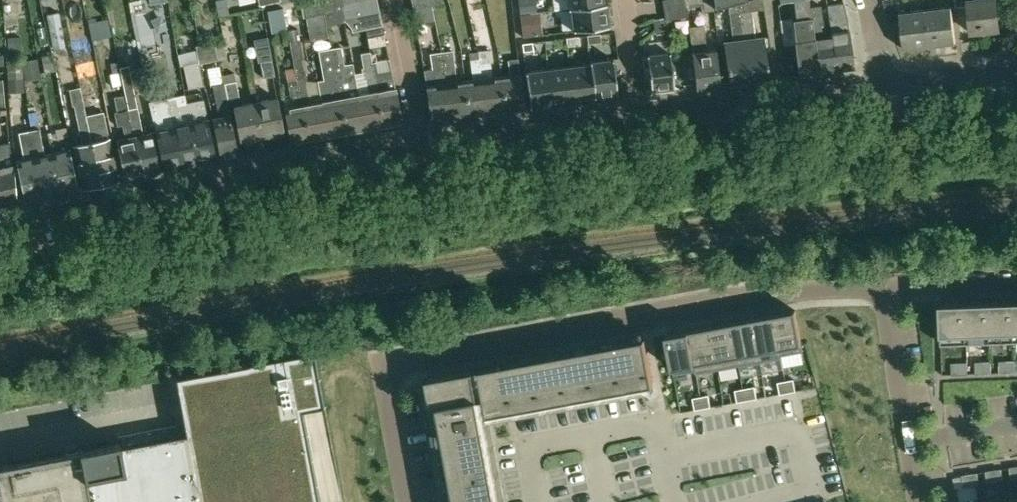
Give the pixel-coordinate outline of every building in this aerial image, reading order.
[(306,17),(310,40),(327,37),(325,26),(322,13),(319,0),(303,0),(306,17)] [(341,0),(319,0),(322,13),(343,10),(341,0)] [(343,10),(345,22),(349,22),(352,21),(354,31),(354,34),(366,31),(365,28),(364,28),(359,0),(341,0),(343,10)] [(364,28),(365,28),(366,31),(367,39),(384,35),(382,25),(377,0),(359,0),(364,28)] [(413,9),(431,5),(430,0),(411,0),(413,9)] [(519,5),(520,14),(537,12),(536,6),(531,7),(530,0),(519,0),(519,5)] [(666,18),(688,14),(686,7),(700,4),(701,12),(713,11),(711,0),(662,0),(666,18)] [(745,0),(714,0),(715,9),(728,5),(739,2),(745,0)] [(809,0),(790,3),(795,43),(797,67),(798,75),(818,72),(813,38),(810,8),(809,0)] [(827,2),(828,9),(831,35),(836,70),(854,68),(849,30),(847,16),(843,0),(827,2)] [(955,7),(969,6),(971,32),(1000,30),(997,0),(954,0),(955,7)] [(732,41),(723,42),(728,83),(748,81),(740,12),(739,2),(728,5),(729,14),(732,41)] [(571,9),(573,30),(609,26),(606,3),(604,3),(568,7),(568,9),(571,9)] [(810,8),(813,38),(818,72),(836,70),(831,35),(824,36),(820,7),(810,8)] [(926,9),(930,46),(956,43),(954,32),(951,7),(926,9)] [(283,8),(268,10),(268,12),(269,20),(285,18),(283,8)] [(926,9),(912,11),(900,12),(904,49),(930,46),(926,9)] [(751,11),(740,12),(748,81),(749,81),(753,80),(754,80),(768,78),(765,47),(763,37),(754,38),(751,11)] [(531,14),(520,16),(523,36),(537,35),(535,14),(531,14)] [(665,18),(654,20),(656,29),(666,27),(665,18)] [(108,20),(89,24),(93,40),(111,36),(108,20)] [(689,26),(696,87),(719,84),(714,49),(705,50),(704,37),(702,25),(689,26)] [(295,80),(296,85),(299,102),(301,102),(308,140),(327,136),(321,102),(309,104),(305,80),(307,79),(298,31),(289,32),(292,54),(291,55),(293,68),(294,76),(295,80)] [(602,42),(601,33),(588,35),(589,43),(602,42)] [(21,36),(7,37),(8,50),(22,49),(21,36)] [(578,36),(566,38),(567,46),(579,44),(578,36)] [(522,43),(523,51),(533,50),(532,42),(522,43)] [(196,45),(197,50),(199,63),(218,59),(215,44),(196,45)] [(345,73),(344,65),(341,48),(330,50),(335,77),(339,96),(338,96),(344,133),(363,130),(357,95),(358,95),(354,71),(345,73)] [(203,85),(199,63),(197,50),(178,54),(179,66),(184,65),(188,89),(203,85)] [(327,84),(318,86),(321,102),(327,136),(344,133),(338,96),(339,96),(335,77),(330,50),(321,51),(319,52),(324,79),(326,78),(327,84)] [(479,58),(485,113),(504,111),(499,76),(493,77),(489,50),(478,51),(479,58)] [(381,126),(375,89),(377,88),(373,63),(370,51),(362,53),(364,67),(361,68),(363,79),(366,78),(367,82),(366,82),(368,93),(358,95),(357,95),(363,130),(381,126)] [(456,81),(452,51),(441,52),(441,51),(439,52),(440,62),(448,118),(467,115),(462,80),(456,81)] [(670,51),(646,54),(651,90),(674,87),(670,51)] [(431,120),(443,118),(448,118),(440,62),(439,52),(429,53),(431,69),(424,70),(426,85),(431,120)] [(52,55),(42,57),(45,72),(55,70),(52,55)] [(472,79),(462,80),(467,115),(485,113),(479,58),(469,59),(472,79)] [(499,76),(504,111),(525,108),(522,88),(521,89),(521,85),(522,85),(518,58),(507,60),(509,75),(499,76)] [(590,61),(590,64),(594,99),(596,99),(595,96),(617,94),(613,58),(590,61)] [(260,62),(263,77),(275,75),(272,60),(260,62)] [(22,62),(7,63),(8,79),(23,78),(22,62)] [(590,64),(569,66),(573,102),(594,99),(590,64)] [(142,175),(160,170),(151,133),(143,135),(139,120),(130,73),(129,65),(120,67),(128,109),(130,122),(142,175)] [(573,102),(569,66),(548,69),(552,104),(573,102)] [(293,68),(286,70),(287,81),(288,81),(295,80),(294,76),(293,68)] [(391,68),(374,71),(377,88),(375,89),(381,126),(394,124),(401,122),(400,115),(395,88),(391,68)] [(548,69),(525,72),(529,107),(552,104),(548,69)] [(119,72),(110,74),(112,87),(122,85),(119,72)] [(234,72),(221,74),(223,83),(225,83),(228,98),(239,96),(234,72)] [(296,85),(295,80),(287,81),(288,86),(289,96),(291,96),(293,107),(283,109),(289,143),(308,140),(301,102),(299,102),(296,85)] [(228,98),(225,83),(223,83),(214,85),(220,116),(212,118),(220,158),(238,154),(228,98)] [(142,175),(130,122),(128,109),(127,109),(124,95),(114,97),(117,112),(115,112),(117,126),(122,125),(125,138),(116,140),(125,178),(142,175)] [(183,95),(168,99),(181,166),(199,162),(185,103),(183,95)] [(262,137),(283,133),(276,97),(255,101),(262,137)] [(173,168),(181,166),(168,99),(149,103),(164,170),(173,168)] [(194,101),(185,103),(199,162),(216,159),(203,99),(194,101)] [(262,137),(255,101),(233,105),(240,141),(262,137)] [(73,146),(83,187),(99,184),(85,115),(83,104),(74,105),(76,117),(82,144),(73,146)] [(29,113),(28,113),(30,125),(39,123),(37,111),(36,111),(29,113)] [(104,111),(85,115),(99,184),(118,180),(109,138),(104,111)] [(29,131),(29,137),(41,196),(42,196),(42,197),(59,193),(52,152),(44,154),(39,129),(29,131)] [(24,200),(41,196),(29,137),(29,131),(18,133),(23,159),(15,160),(24,200)] [(0,143),(0,205),(8,203),(16,202),(13,165),(9,141),(0,143)] [(69,149),(52,152),(59,193),(61,193),(60,192),(78,188),(69,149)] [(990,341),(1014,341),(1013,300),(989,301),(990,341)] [(965,302),(966,342),(990,341),(989,301),(965,302)] [(965,302),(940,303),(941,343),(966,342),(965,302)] [(781,355),(782,355),(803,351),(796,310),(773,314),(781,355)] [(781,355),(773,314),(752,318),(760,361),(782,357),(782,355),(781,355)] [(752,318),(731,322),(739,365),(760,361),(752,318)] [(718,369),(739,365),(731,322),(710,326),(718,369)] [(718,369),(710,326),(688,330),(696,371),(695,371),(696,373),(718,369)] [(674,375),(695,371),(696,371),(688,330),(666,334),(674,375)] [(496,365),(480,368),(480,369),(488,414),(489,420),(490,420),(654,390),(653,383),(654,383),(645,338),(643,338),(631,340),(616,343),(604,345),(589,348),(577,350),(562,353),(550,355),(535,358),(523,360),(508,363),(496,365)] [(83,480),(88,501),(322,501),(309,435),(305,411),(303,401),(323,397),(324,407),(325,407),(326,407),(327,407),(327,406),(317,352),(176,378),(186,435),(120,447),(119,443),(117,443),(122,469),(123,469),(123,470),(123,472),(97,477),(83,480)] [(1007,360),(999,361),(1000,373),(1007,373),(1007,360)] [(1007,373),(1015,372),(1015,360),(1007,360),(1007,373)] [(983,361),(975,361),(976,373),(984,373),(983,361)] [(984,373),(992,373),(991,361),(983,361),(984,373)] [(959,362),(951,362),(952,375),(960,374),(959,362)] [(960,374),(968,374),(967,362),(959,362),(960,374)] [(427,378),(430,394),(436,393),(438,404),(432,405),(433,408),(440,407),(443,426),(436,427),(439,441),(444,470),(444,471),(450,470),(452,481),(446,482),(449,497),(449,498),(455,497),(456,501),(505,501),(490,420),(489,420),(488,414),(480,369),(474,370),(474,369),(427,378)] [(796,391),(794,379),(786,380),(788,392),(796,391)] [(786,380),(778,382),(780,394),(788,392),(786,380)] [(755,386),(743,388),(745,400),(757,398),(755,386)] [(737,402),(745,400),(743,388),(735,390),(737,402)] [(709,395),(701,396),(703,408),(711,407),(709,395)] [(703,408),(701,396),(693,398),(695,410),(703,408)] [(83,480),(97,477),(123,472),(123,470),(123,469),(122,469),(117,443),(76,451),(68,452),(0,465),(0,501),(88,501),(83,480)] [(995,482),(1003,480),(1001,468),(993,470),(995,482)] [(993,470),(986,471),(987,483),(995,482),(993,470)] [(972,485),(979,484),(978,472),(970,473),(972,485)] [(970,473),(962,475),(964,487),(972,485),(970,473)]
